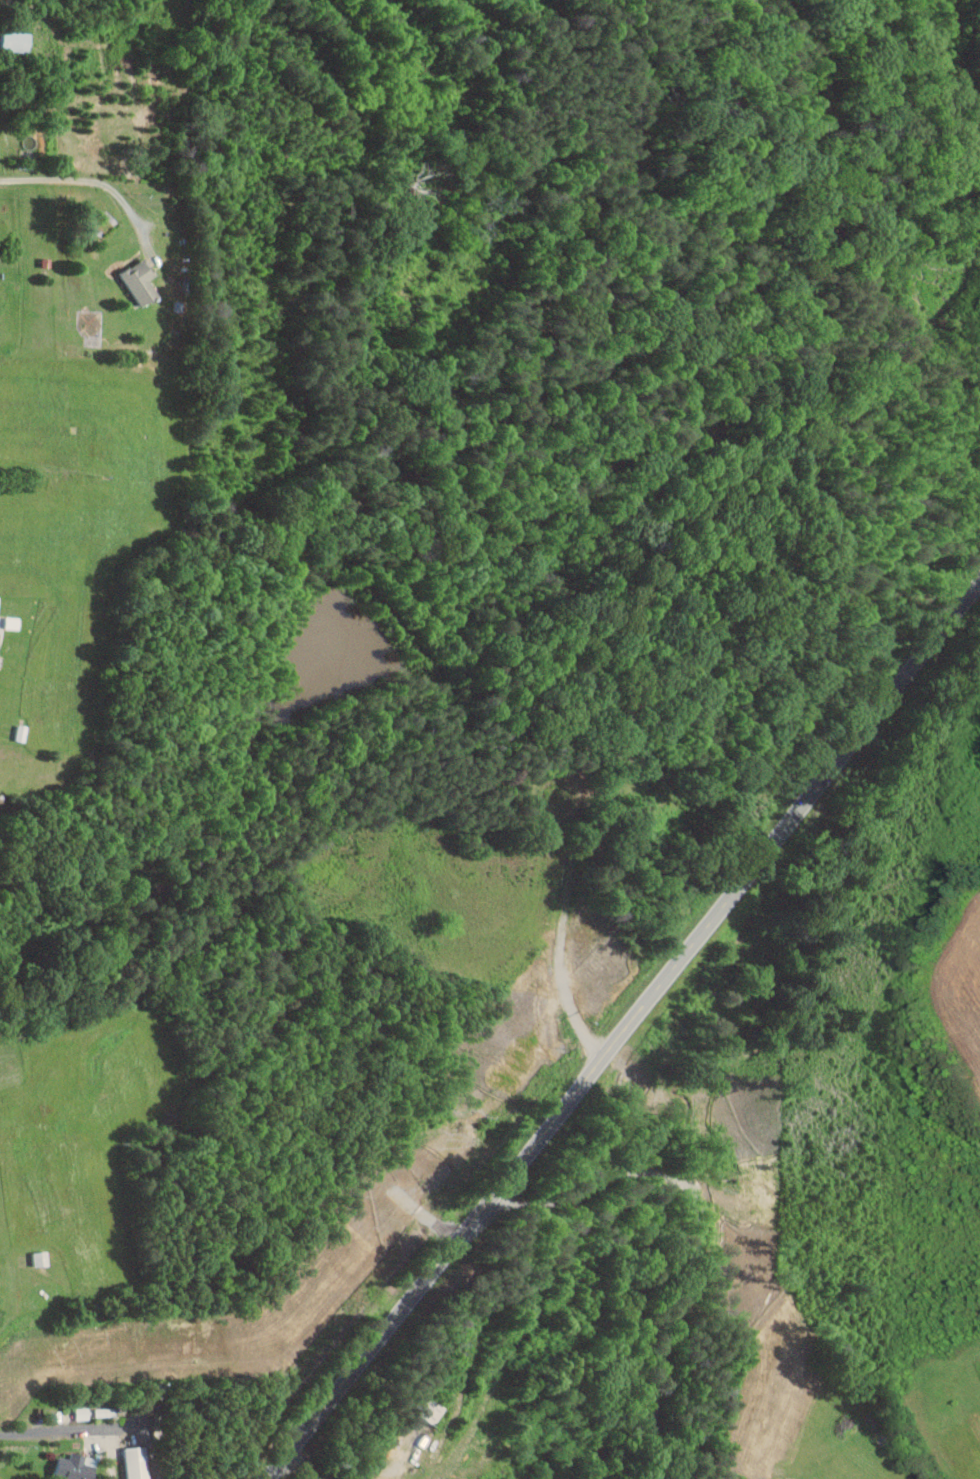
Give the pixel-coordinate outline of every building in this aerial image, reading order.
[(0,51),(31,52),(31,33),(1,32),(0,51)] [(139,308),(160,299),(151,279),(154,277),(147,260),(123,270),(139,308)] [(147,1446),(125,1448),(129,1478),(151,1478),(147,1446)] [(61,1456),(55,1478),(94,1478),(99,1458),(72,1452),(71,1458),(61,1456)]
